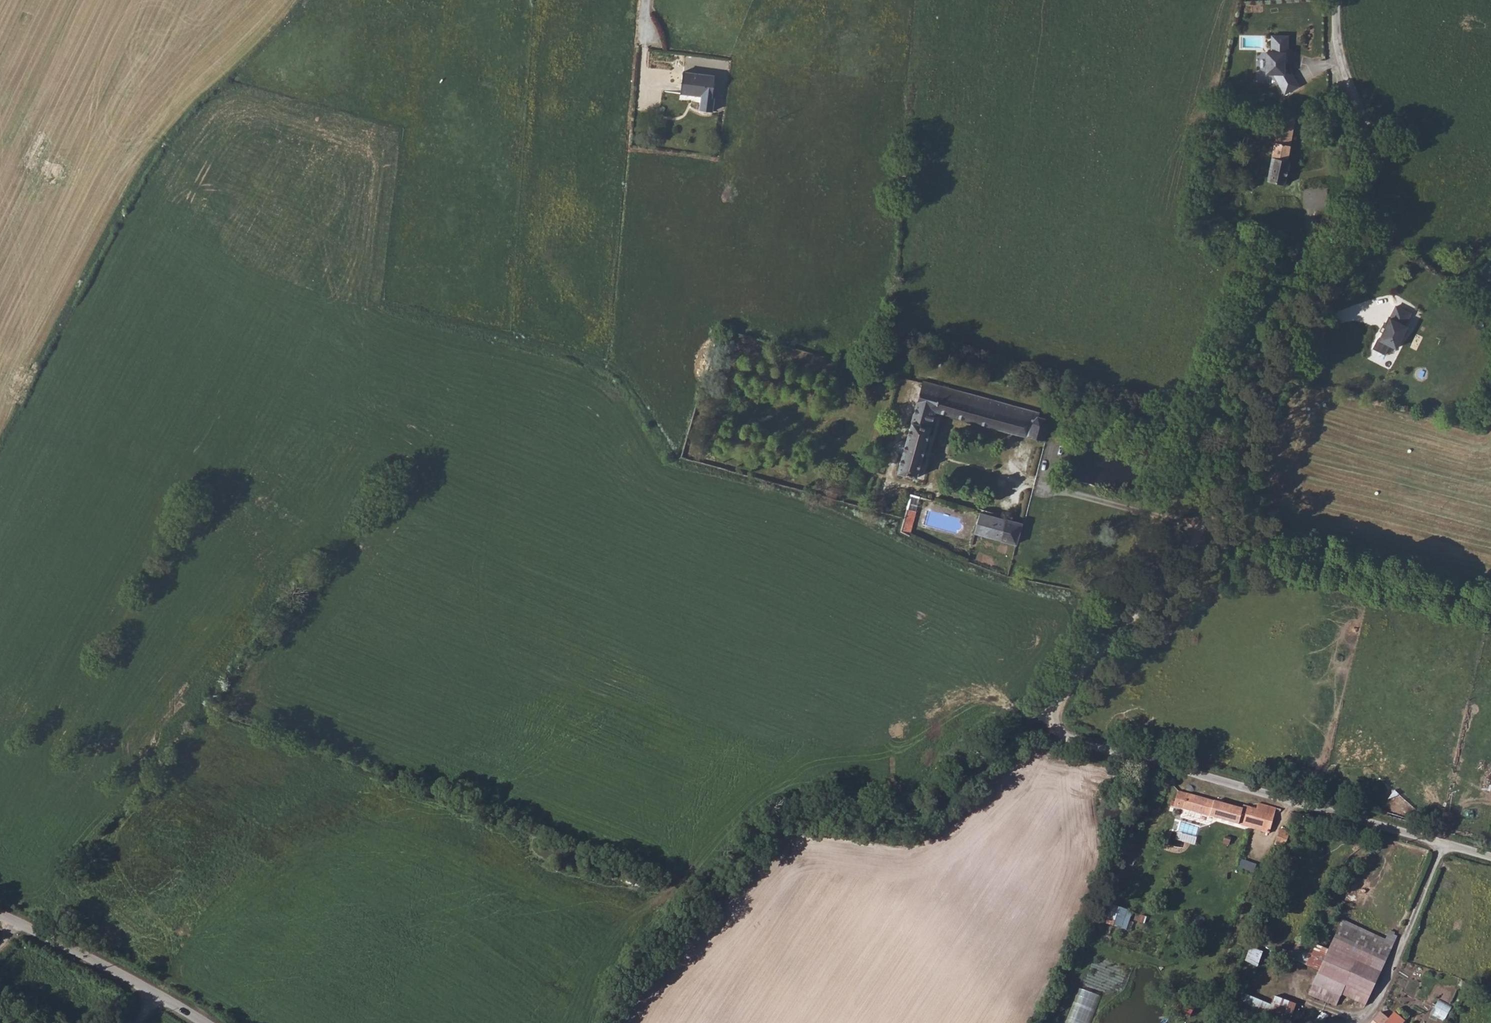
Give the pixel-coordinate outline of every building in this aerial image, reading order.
[(1283,61),(1283,47),(1267,46),(1266,63),(1261,63),(1261,85),(1268,85),(1280,105),(1294,97),(1286,84),(1284,86),(1279,78),(1279,73),(1279,63),(1283,61)] [(722,103),(721,103),(722,82),(689,80),(688,101),(710,102),(709,116),(721,117),(722,103)] [(1280,126),(1267,192),(1284,198),(1290,174),(1285,172),(1296,128),(1280,126)] [(1390,345),(1397,348),(1414,312),(1396,303),(1374,348),(1385,354),(1390,345)] [(976,395),(937,386),(919,381),(907,423),(902,441),(898,441),(896,442),(894,444),(893,448),(894,450),(895,452),(899,454),(894,472),(914,478),(933,413),(1042,441),(1045,427),(1043,419),(1036,416),(1037,412),(1013,405),(988,399),(976,395)] [(901,522),(897,534),(906,538),(917,498),(908,495),(901,522)] [(977,514),(973,535),(1014,546),(1019,524),(977,514)] [(1282,807),(1270,803),(1268,808),(1249,802),(1247,805),(1185,786),(1182,795),(1189,798),(1188,803),(1275,829),(1282,807)] [(1283,840),(1291,843),(1297,829),(1289,826),(1283,840)] [(1106,922),(1127,929),(1133,910),(1112,903),(1106,922)] [(1311,929),(1306,941),(1390,967),(1401,946),(1391,940),(1349,921),(1338,943),(1311,929)] [(1395,931),(1391,940),(1401,946),(1405,935),(1395,931)] [(1390,967),(1306,941),(1297,958),(1326,972),(1316,996),(1341,1008),(1348,994),(1371,1005),(1390,967)] [(1251,946),(1245,960),(1258,965),(1264,952),(1251,946)] [(1102,996),(1081,987),(1065,1022),(1090,1022),(1102,996)] [(1274,996),(1272,1002),(1240,993),(1236,1008),(1290,1022),(1296,1002),(1274,996)] [(1438,998),(1432,1013),(1446,1019),(1452,1004),(1438,998)] [(1386,1012),(1385,1015),(1377,1022),(1406,1022),(1408,1022),(1400,1013),(1393,1019),(1386,1012)]
